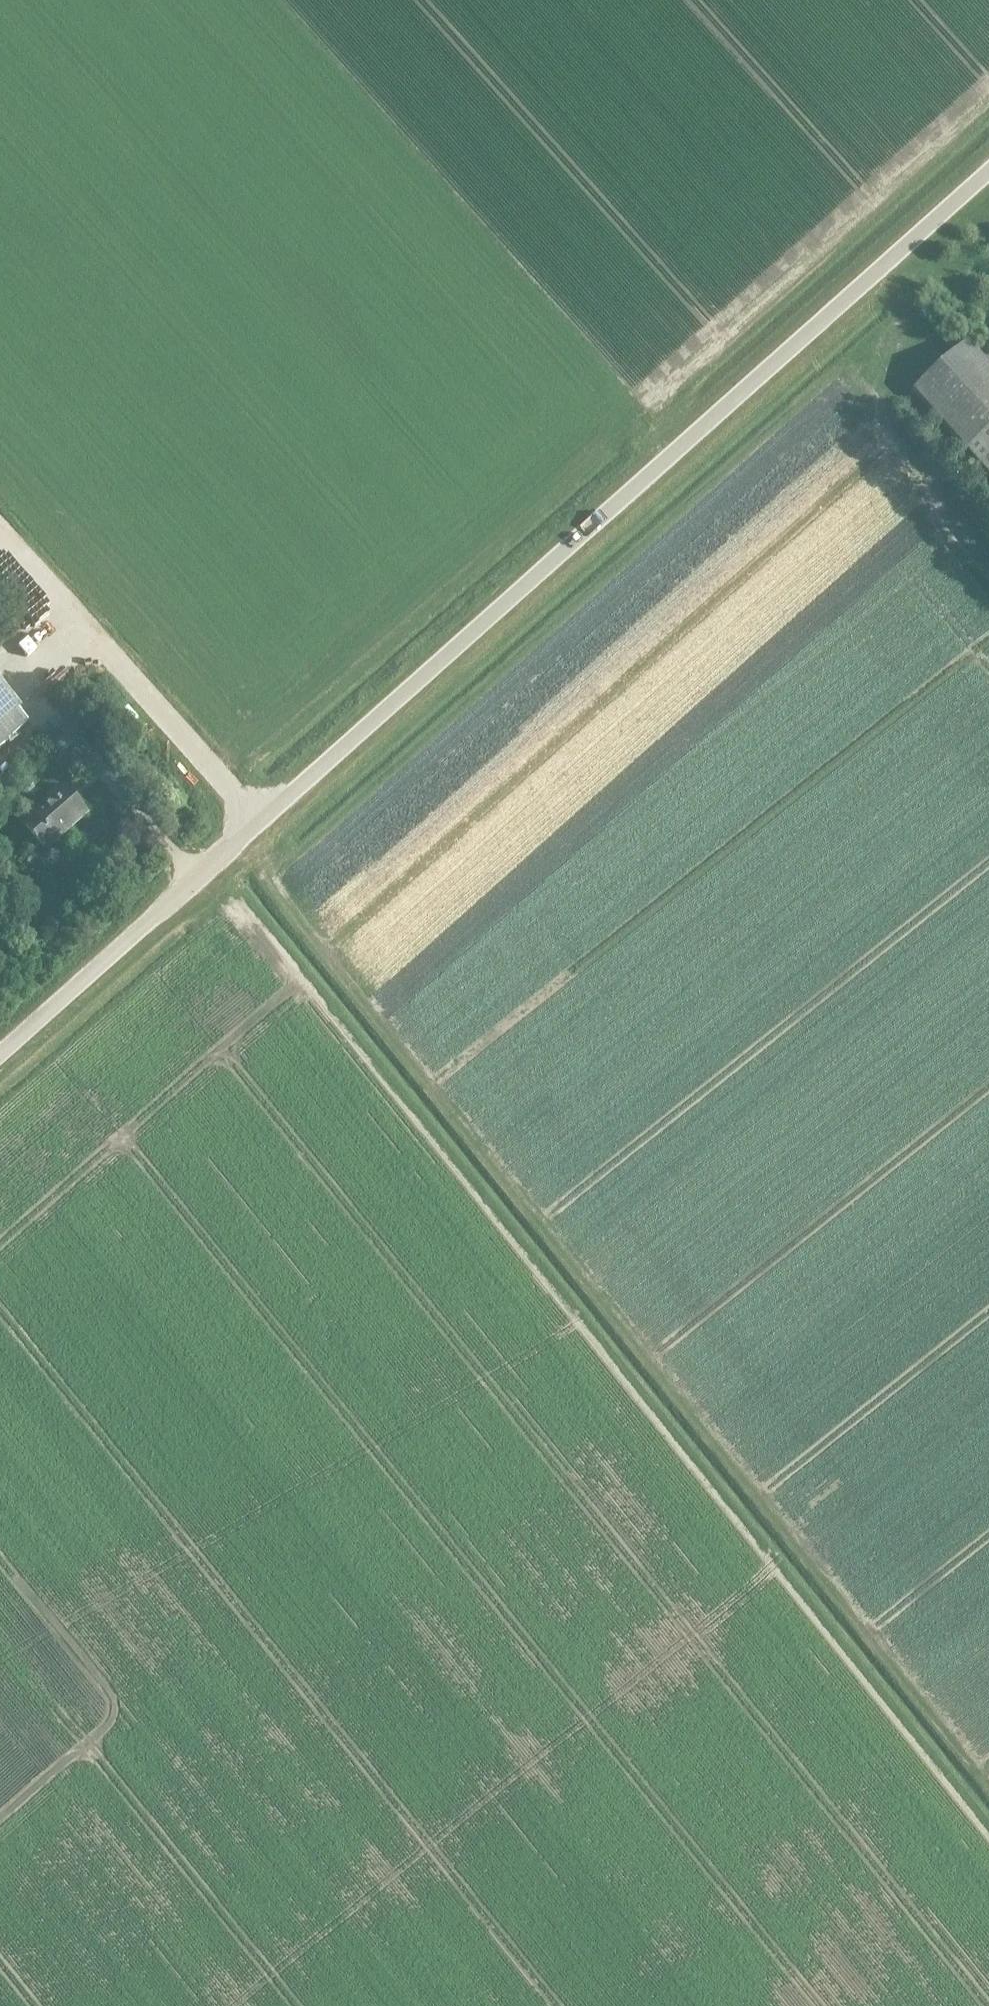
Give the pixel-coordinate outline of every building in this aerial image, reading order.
[(913,391),(988,476),(988,367),(967,343),(913,391)] [(44,628),(12,659),(24,671),(42,653),(47,658),(60,645),(44,628)] [(0,695),(0,732),(18,715),(0,695)] [(44,851),(86,814),(61,785),(18,822),(44,851)]
